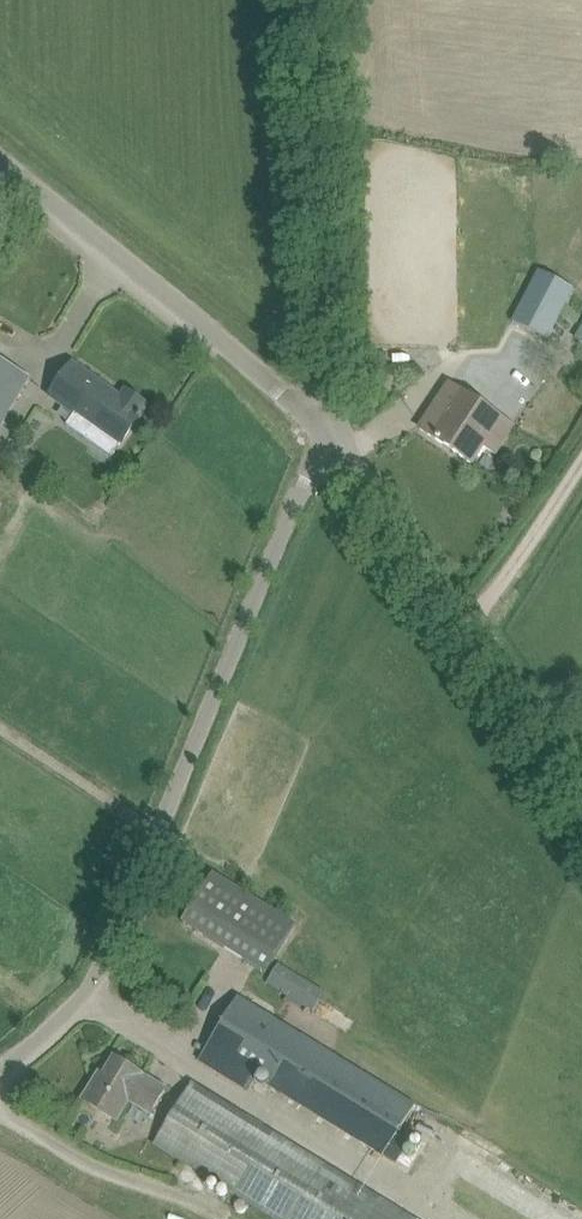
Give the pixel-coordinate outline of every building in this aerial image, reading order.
[(575,286),(538,267),(510,321),(548,340),(575,286)] [(32,375),(0,357),(0,430),(32,375)] [(112,457),(125,439),(139,419),(141,420),(143,416),(142,415),(143,413),(142,413),(147,405),(127,390),(121,398),(73,364),(47,400),(72,417),(67,425),(112,457)] [(472,463),(486,443),(502,419),(450,384),(420,428),(472,463)] [(183,922),(266,973),(296,924),(213,873),(183,922)] [(280,962),(267,982),(312,1011),(325,991),(280,962)] [(170,985),(164,997),(180,1005),(186,992),(170,985)] [(385,1156),(416,1105),(238,996),(199,1060),(250,1092),(261,1073),(273,1080),(269,1086),(385,1156)] [(98,1083),(94,1081),(82,1099),(118,1121),(130,1101),(150,1114),(166,1089),(114,1057),(98,1083)] [(192,1083),(155,1144),(175,1156),(276,1218),(414,1218),(192,1083)]
